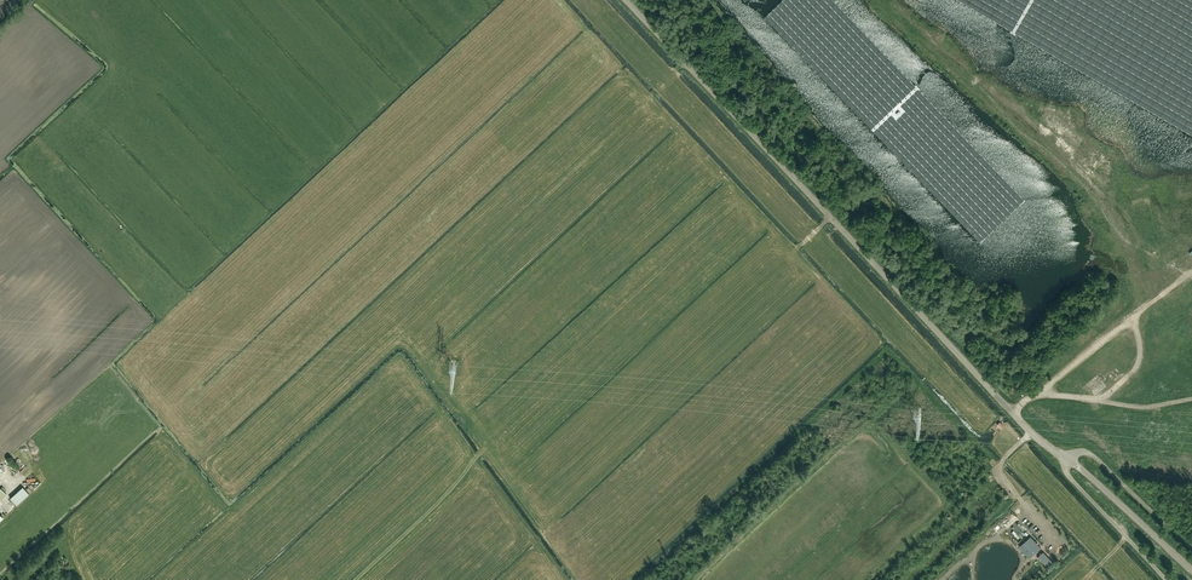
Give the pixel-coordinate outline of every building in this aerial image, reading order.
[(1117,368),(1108,376),(1110,378),(1119,371),(1117,368)] [(12,495),(19,503),(31,492),(24,484),(12,495)] [(1040,547),(1030,536),(1025,541),(1035,552),(1040,547)]
